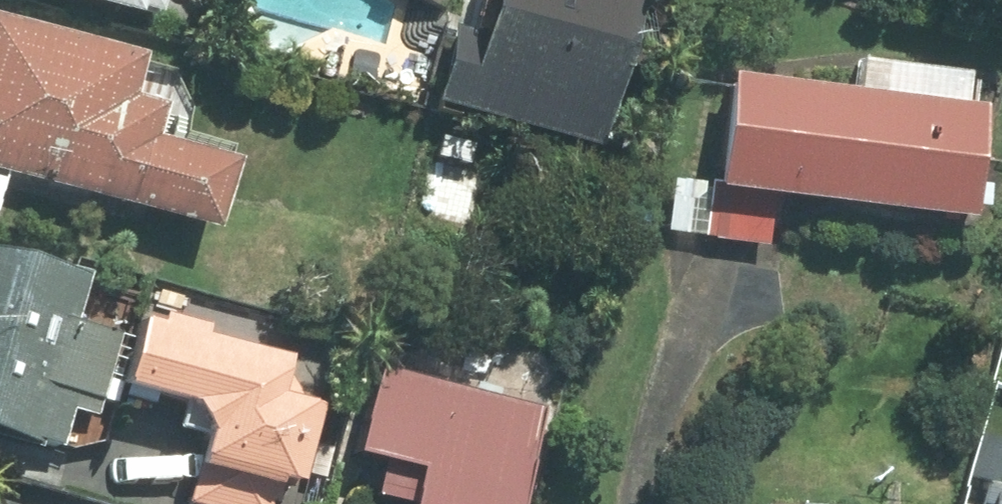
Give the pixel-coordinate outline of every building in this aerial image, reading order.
[(493,50),(466,43),(455,86),(549,110),(539,148),(603,165),(647,0),(506,0),(493,50)] [(0,6),(0,159),(233,207),(245,146),(168,130),(178,83),(141,75),(149,36),(0,6)] [(748,51),(722,229),(779,237),(787,181),(985,209),(1001,91),(1001,87),(748,51)] [(0,236),(0,439),(50,454),(68,389),(111,402),(134,320),(87,306),(99,264),(0,236)] [(157,305),(145,374),(216,387),(198,496),(247,503),(284,503),(290,471),(316,475),(340,336),(157,305)] [(388,348),(374,435),(432,444),(422,503),(533,503),(554,374),(388,348)] [(993,503),(1001,503),(1001,467),(993,503)]
